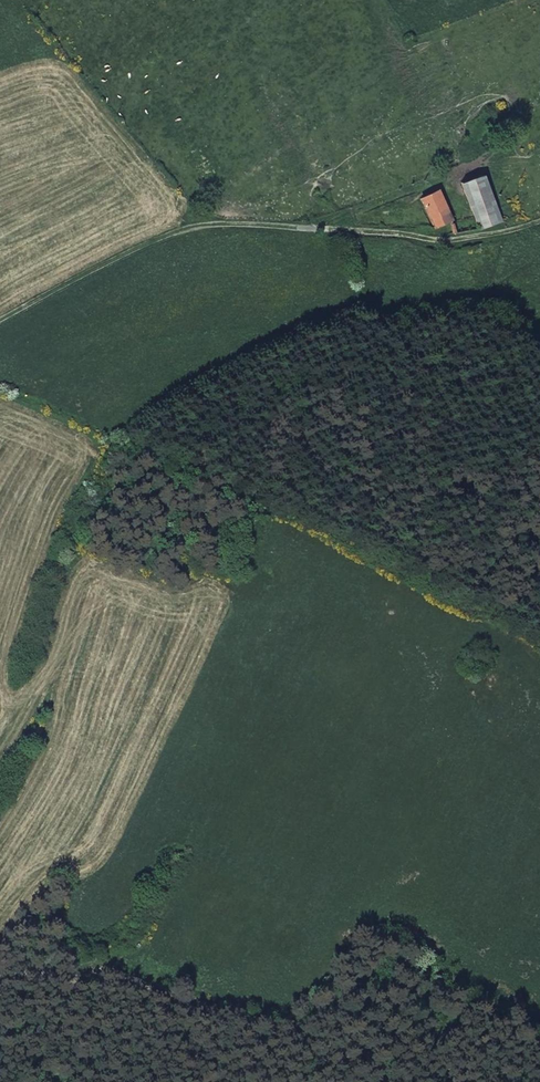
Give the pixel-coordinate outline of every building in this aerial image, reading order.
[(495,169),(486,172),(496,197),(505,193),(495,169)] [(484,231),(508,223),(496,197),(486,172),(473,177),(459,181),(462,188),(468,186),(484,231)] [(446,184),(422,193),(436,231),(457,226),(448,195),(455,191),(452,183),(446,184)]
